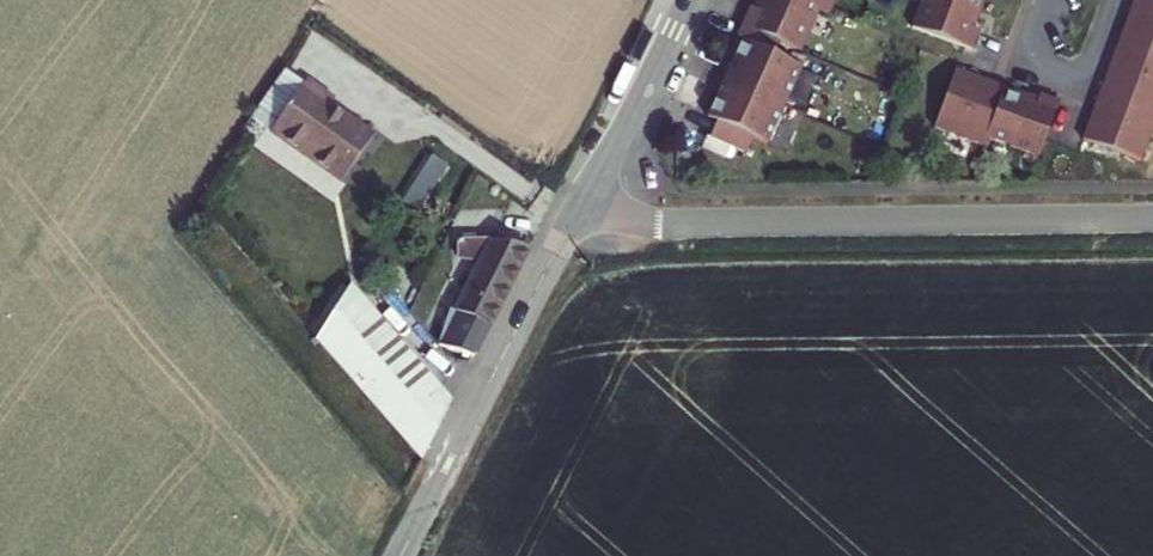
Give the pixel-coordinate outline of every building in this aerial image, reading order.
[(750,28),(739,24),(723,62),(729,64),(717,93),(727,97),(719,116),(708,112),(695,144),(705,148),(698,164),(736,179),(743,163),(757,168),(792,84),(763,72),(769,57),(786,65),(806,20),(815,25),(822,11),(812,7),(816,0),(762,0),(750,28)] [(912,45),(968,64),(976,44),(965,41),(981,0),(930,0),(912,45)] [(1130,175),(1140,155),(1143,157),(1152,133),(1152,8),(1140,3),(1131,25),(1108,79),(1089,123),(1076,155),(1130,175)] [(274,120),(268,129),(338,180),(370,135),(350,121),(349,123),(325,106),(332,97),(304,77),(292,95),(274,120)] [(269,79),(252,105),(274,120),(292,95),(269,79)] [(981,158),(1030,175),(1053,116),(1034,109),(1032,114),(1029,120),(1000,110),(1002,104),(983,96),(980,102),(974,100),(976,94),(951,85),(928,144),(952,152),(950,155),(978,165),(981,158)] [(717,93),(708,112),(719,116),(727,97),(717,93)] [(1000,110),(1029,120),(1032,114),(1002,104),(1000,110)] [(927,147),(950,155),(952,152),(928,144),(927,147)] [(1134,177),(1143,157),(1140,155),(1130,175),(1134,177)] [(431,156),(411,189),(422,197),(444,164),(431,156)] [(480,236),(459,238),(457,255),(480,258),(452,310),(448,307),(436,341),(471,354),(526,244),(480,236)] [(447,401),(347,282),(316,332),(421,451),(447,401)]
